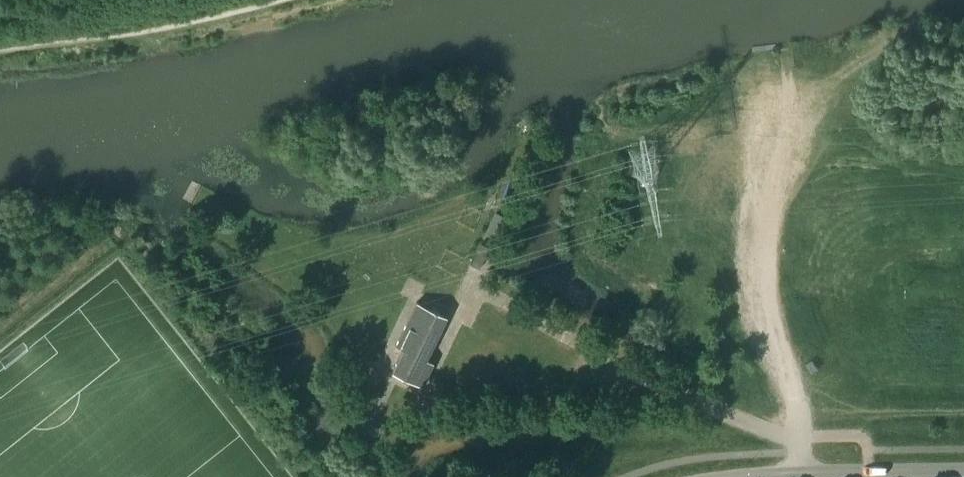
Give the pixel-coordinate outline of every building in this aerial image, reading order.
[(497,213),(487,233),(503,241),(513,221),(497,213)] [(404,348),(394,370),(423,384),(434,361),(427,357),(448,314),(418,300),(397,344),(404,348)]
